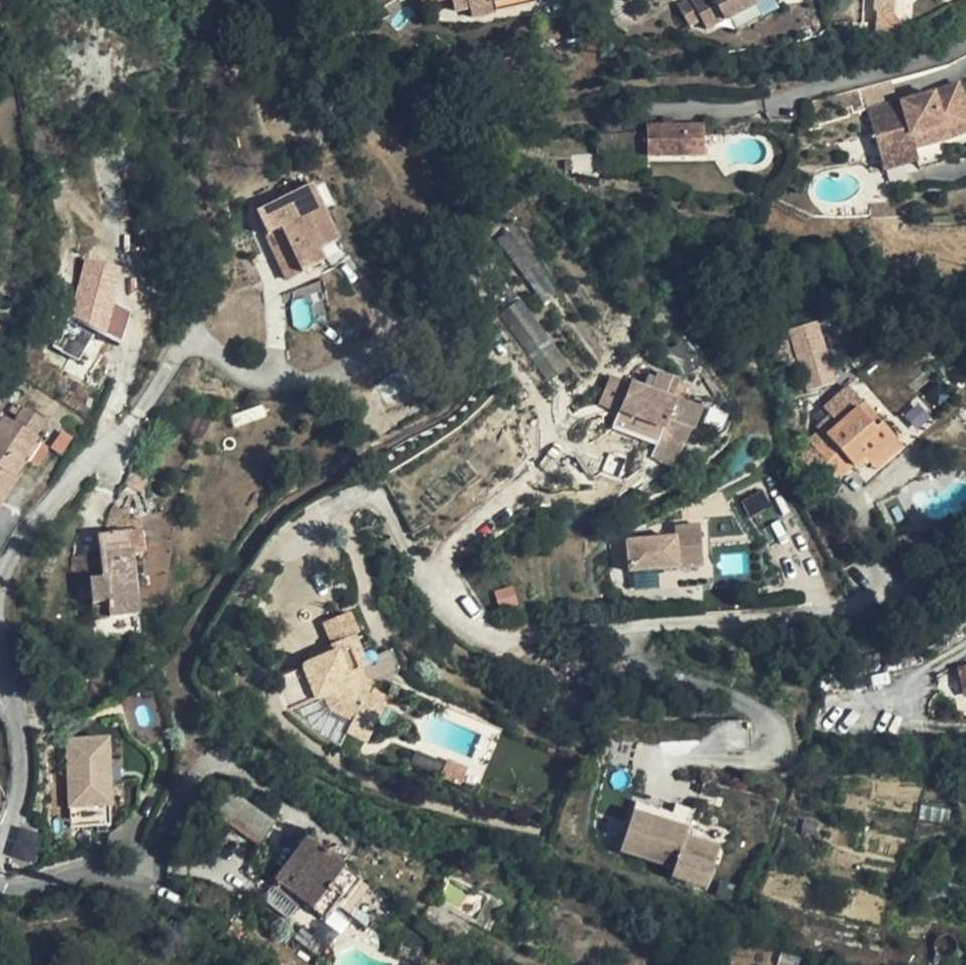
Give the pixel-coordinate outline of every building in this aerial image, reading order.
[(455,11),(470,7),(472,17),(496,11),(494,2),(502,0),(453,0),(455,11)] [(537,0),(502,0),(494,2),(496,11),(538,2),(537,0)] [(679,6),(690,27),(702,21),(705,27),(722,18),(724,22),(757,5),(755,2),(760,0),(691,0),(679,6)] [(775,0),(760,0),(755,2),(757,5),(760,11),(776,3),(775,0)] [(875,12),(894,14),(895,0),(876,0),(875,12)] [(894,14),(875,12),(873,39),(902,33),(894,14)] [(869,109),(880,146),(913,136),(917,148),(949,138),(946,129),(965,120),(965,95),(959,80),(935,89),(869,109)] [(946,129),(949,138),(965,131),(965,120),(946,129)] [(708,157),(707,125),(650,127),(650,134),(651,154),(651,159),(708,157)] [(651,154),(650,134),(602,137),(603,156),(651,154)] [(913,136),(880,146),(886,168),(920,158),(917,148),(913,136)] [(340,241),(313,186),(258,212),(269,235),(281,230),(303,274),(325,263),(320,252),(340,241)] [(303,274),(281,230),(269,235),(290,281),(303,274)] [(571,364),(524,298),(504,313),(550,378),(571,364)] [(831,364),(824,340),(804,346),(811,370),(831,364)] [(673,380),(658,374),(655,381),(650,393),(631,385),(620,412),(645,422),(665,430),(661,439),(683,448),(691,432),(668,423),(677,401),(671,398),(665,396),(673,380)] [(602,405),(620,412),(631,385),(611,377),(602,405)] [(677,383),(673,380),(665,396),(671,398),(677,383)] [(883,423),(866,402),(858,408),(876,428),(883,423)] [(876,428),(858,408),(815,446),(842,477),(865,456),(870,462),(897,439),(883,423),(876,428)] [(26,409),(15,424),(6,418),(0,427),(0,484),(7,472),(16,478),(25,465),(23,463),(38,440),(35,438),(45,423),(26,409)] [(645,422),(620,412),(617,420),(642,429),(645,422)] [(683,448),(661,439),(652,460),(667,467),(683,448)] [(903,446),(897,439),(870,462),(877,470),(903,446)] [(7,472),(0,484),(0,508),(18,479),(16,478),(7,472)] [(118,523),(118,520),(106,521),(107,535),(99,536),(101,555),(102,569),(90,570),(91,580),(93,605),(109,603),(110,618),(139,616),(132,556),(143,555),(140,532),(129,533),(128,522),(118,523)] [(677,540),(628,545),(631,576),(680,571),(677,540)] [(102,569),(101,555),(74,558),(77,581),(91,580),(90,570),(102,569)] [(110,618),(109,603),(93,605),(94,620),(110,618)] [(339,652),(305,667),(280,679),(292,708),(318,698),(318,699),(327,696),(331,710),(354,720),(348,735),(366,745),(383,704),(369,697),(353,690),(349,675),(361,671),(368,668),(355,637),(336,644),(339,652)] [(365,680),(361,671),(349,675),(353,690),(369,697),(374,686),(365,680)] [(112,811),(108,744),(66,748),(71,814),(112,811)] [(274,823),(226,788),(209,807),(260,845),(274,823)] [(688,830),(636,813),(622,855),(674,872),(673,876),(705,886),(718,848),(685,838),(688,830)] [(344,869),(308,839),(276,881),(324,921),(340,900),(356,879),(344,869)]
